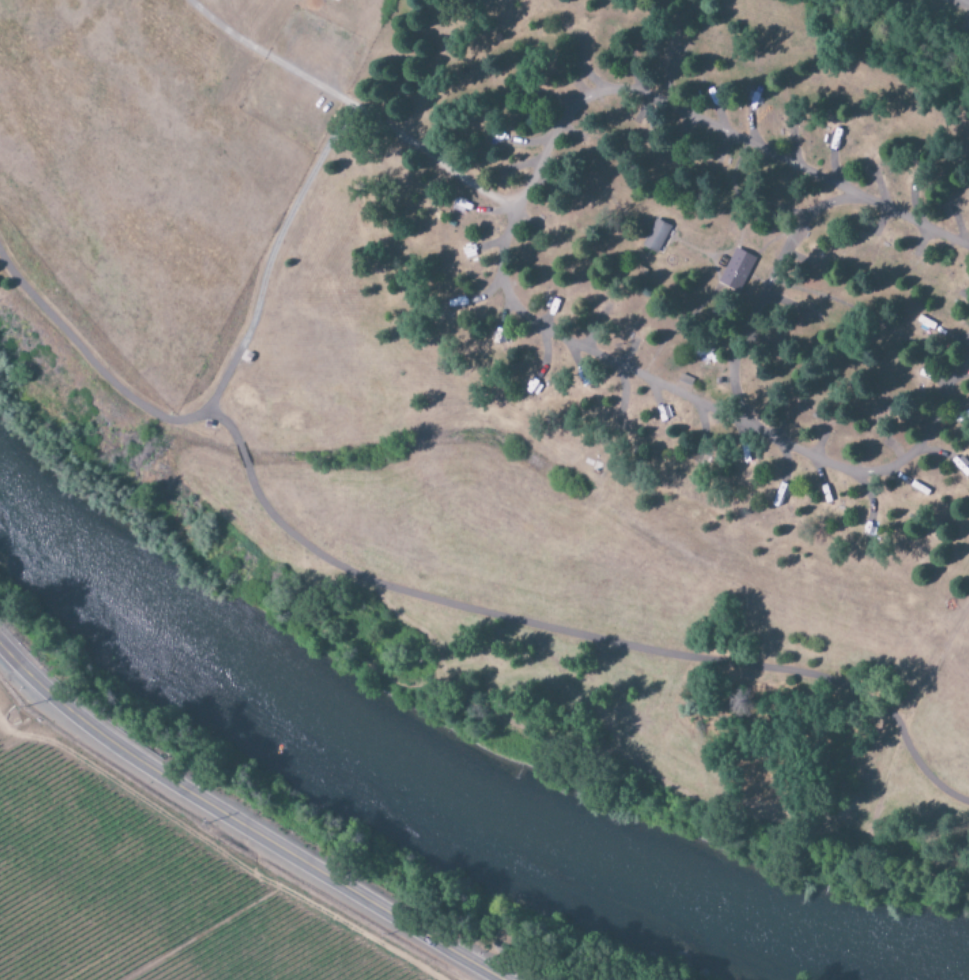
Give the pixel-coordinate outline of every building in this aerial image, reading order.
[(669,226),(653,220),(641,248),(658,254),(669,226)] [(756,260),(735,249),(717,285),(737,296),(756,260)]
